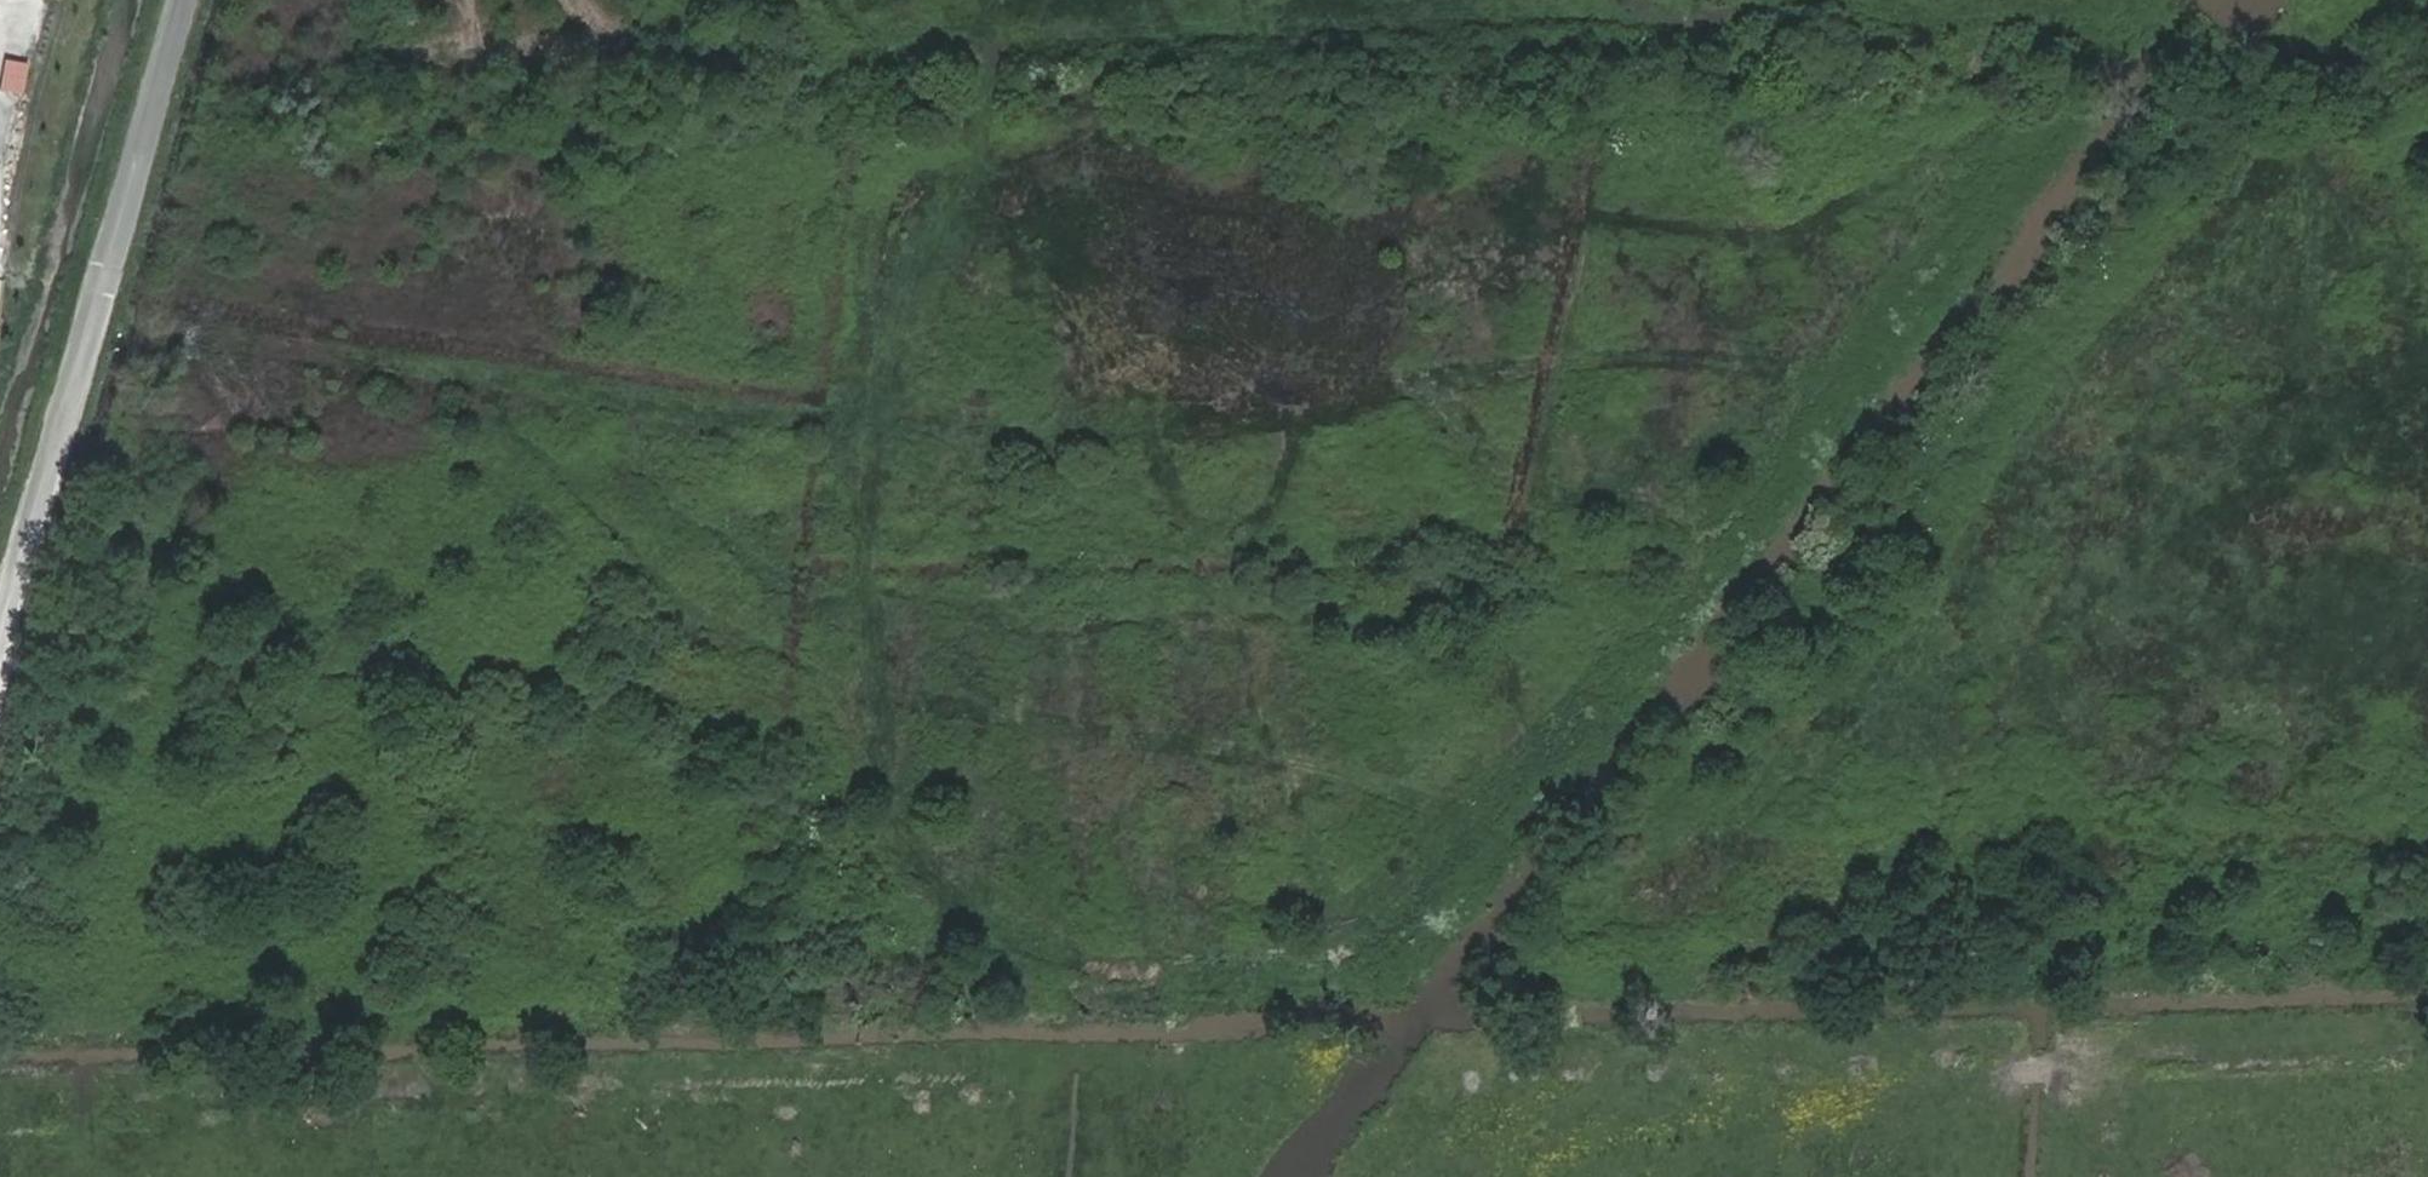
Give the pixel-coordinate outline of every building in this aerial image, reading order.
[(20,90),(25,60),(0,56),(0,86),(20,90)]
